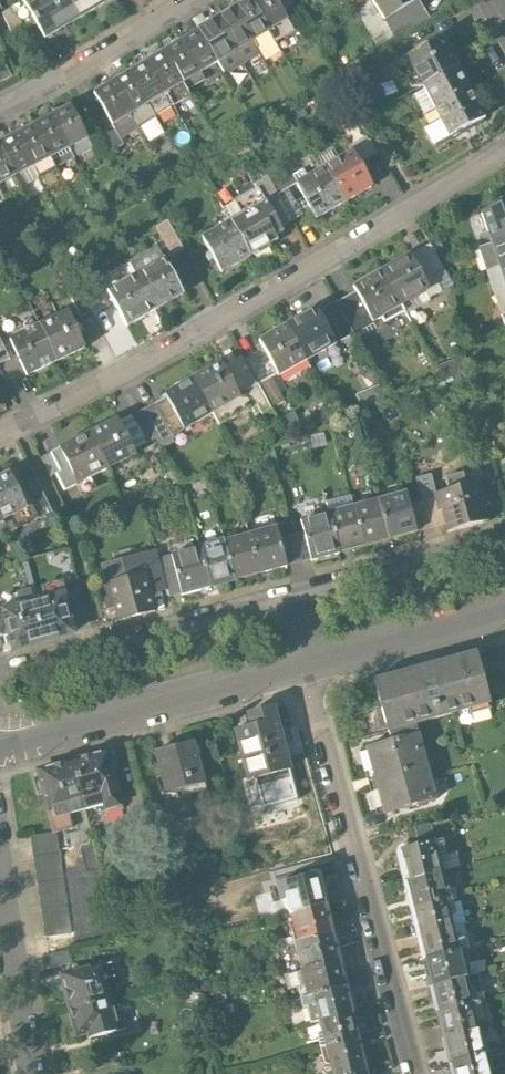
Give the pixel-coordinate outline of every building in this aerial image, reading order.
[(78,19),(68,0),(24,0),(44,38),(78,19)] [(110,0),(68,0),(78,19),(110,0)] [(236,4),(256,37),(274,26),(258,0),(243,0),(236,4)] [(274,26),(291,16),(282,0),(258,0),(274,26)] [(390,19),(419,0),(378,0),(390,19)] [(236,4),(219,15),(239,47),(256,37),(236,4)] [(219,15),(201,25),(222,58),(239,47),(219,15)] [(201,25),(184,36),(204,69),(222,58),(201,25)] [(184,36),(167,46),(187,79),(204,69),(184,36)] [(423,87),(459,64),(441,37),(405,60),(423,87)] [(167,46),(149,57),(169,90),(187,79),(167,46)] [(149,57),(132,68),(152,100),(169,90),(149,57)] [(423,87),(438,111),(474,89),(459,64),(423,87)] [(132,68),(114,78),(134,111),(152,100),(132,68)] [(114,78),(97,89),(117,122),(134,111),(114,78)] [(438,111),(454,136),(490,113),(474,89),(438,111)] [(70,146),(89,136),(70,101),(52,111),(70,146)] [(52,156),(70,146),(52,111),(33,121),(52,156)] [(34,165),(52,156),(33,121),(15,131),(34,165)] [(34,165),(15,131),(0,139),(0,146),(16,175),(34,165)] [(16,175),(0,146),(0,184),(16,175)] [(361,157),(332,175),(346,203),(375,186),(361,157)] [(346,203),(332,175),(303,192),(317,219),(346,203)] [(265,199),(233,217),(254,252),(286,234),(265,199)] [(233,217),(202,235),(222,271),(254,252),(233,217)] [(159,226),(173,252),(183,248),(169,221),(159,226)] [(493,242),(504,276),(504,238),(493,242)] [(429,244),(410,254),(430,291),(450,280),(429,244)] [(430,291),(410,254),(381,270),(401,307),(430,291)] [(157,310),(186,293),(169,262),(139,278),(157,310)] [(401,307),(381,270),(352,286),(355,291),(373,323),(401,307)] [(128,326),(157,310),(139,278),(110,295),(128,326)] [(373,323),(355,291),(336,301),(356,337),(375,327),(373,323)] [(284,325),(305,361),(333,346),(314,308),(284,325)] [(43,325),(58,360),(89,347),(73,312),(43,325)] [(10,340),(26,375),(58,360),(43,325),(10,340)] [(284,325),(258,340),(278,376),(305,361),(284,325)] [(197,378),(216,411),(246,395),(227,361),(197,378)] [(197,378),(167,394),(186,428),(216,411),(197,378)] [(186,428),(167,394),(121,420),(136,447),(158,434),(162,441),(186,428)] [(89,431),(110,469),(139,453),(136,447),(121,420),(118,415),(89,431)] [(110,469),(89,431),(60,447),(71,466),(81,485),(110,469)] [(71,466),(60,447),(44,456),(54,475),(71,466)] [(0,474),(0,514),(2,519),(30,505),(13,468),(0,474)] [(479,484),(445,492),(455,530),(489,522),(479,484)] [(381,498),(392,538),(418,531),(407,491),(381,498)] [(356,505),(367,545),(392,538),(381,498),(356,505)] [(330,512),(341,552),(367,545),(356,505),(330,512)] [(330,512),(304,520),(316,559),(341,552),(330,512)] [(277,527),(251,535),(262,573),(288,565),(277,527)] [(251,535),(225,542),(236,580),(262,573),(251,535)] [(225,542),(199,549),(210,587),(236,580),(225,542)] [(199,549),(173,557),(184,595),(210,587),(199,549)] [(146,573),(108,583),(119,621),(157,610),(146,573)] [(50,642),(81,635),(71,593),(40,600),(50,642)] [(20,649),(50,642),(40,600),(9,608),(20,649)] [(427,665),(374,679),(387,730),(493,702),(480,651),(427,665)] [(280,707),(249,713),(252,726),(240,729),(235,730),(245,779),(293,769),(280,707)] [(424,733),(368,746),(377,783),(385,816),(440,802),(424,733)] [(199,742),(155,752),(164,792),(208,783),(200,749),(199,742)] [(116,753),(78,762),(88,807),(126,799),(118,760),(116,753)] [(78,762),(39,770),(40,776),(49,816),(88,807),(78,762)] [(58,833),(32,836),(45,938),(71,935),(58,833)] [(395,850),(402,877),(432,869),(425,843),(395,850)] [(402,877),(408,903),(438,896),(432,869),(402,877)] [(327,904),(321,875),(285,883),(291,911),(327,904)] [(408,903),(415,930),(445,923),(438,896),(408,903)] [(333,932),(327,904),(291,911),(298,940),(333,932)] [(415,930),(421,957),(451,950),(445,923),(415,930)] [(340,961),(333,932),(298,940),(304,969),(340,961)] [(457,976),(451,950),(421,957),(427,983),(457,976)] [(98,959),(59,968),(66,1003),(105,995),(98,959)] [(346,990),(340,961),(304,969),(310,998),(346,990)] [(464,1002),(457,976),(427,983),(434,1009),(464,1002)] [(352,1019),(346,990),(310,998),(317,1027),(352,1019)] [(105,995),(66,1003),(74,1038),(113,1030),(105,995)] [(470,1028),(464,1002),(434,1009),(440,1036),(470,1028)] [(359,1048),(352,1019),(317,1027),(323,1055),(359,1048)] [(476,1055),(470,1028),(440,1036),(446,1062),(476,1055)] [(359,1048),(323,1055),(327,1073),(365,1073),(359,1048)] [(476,1055),(446,1062),(449,1073),(481,1073),(476,1055)]
